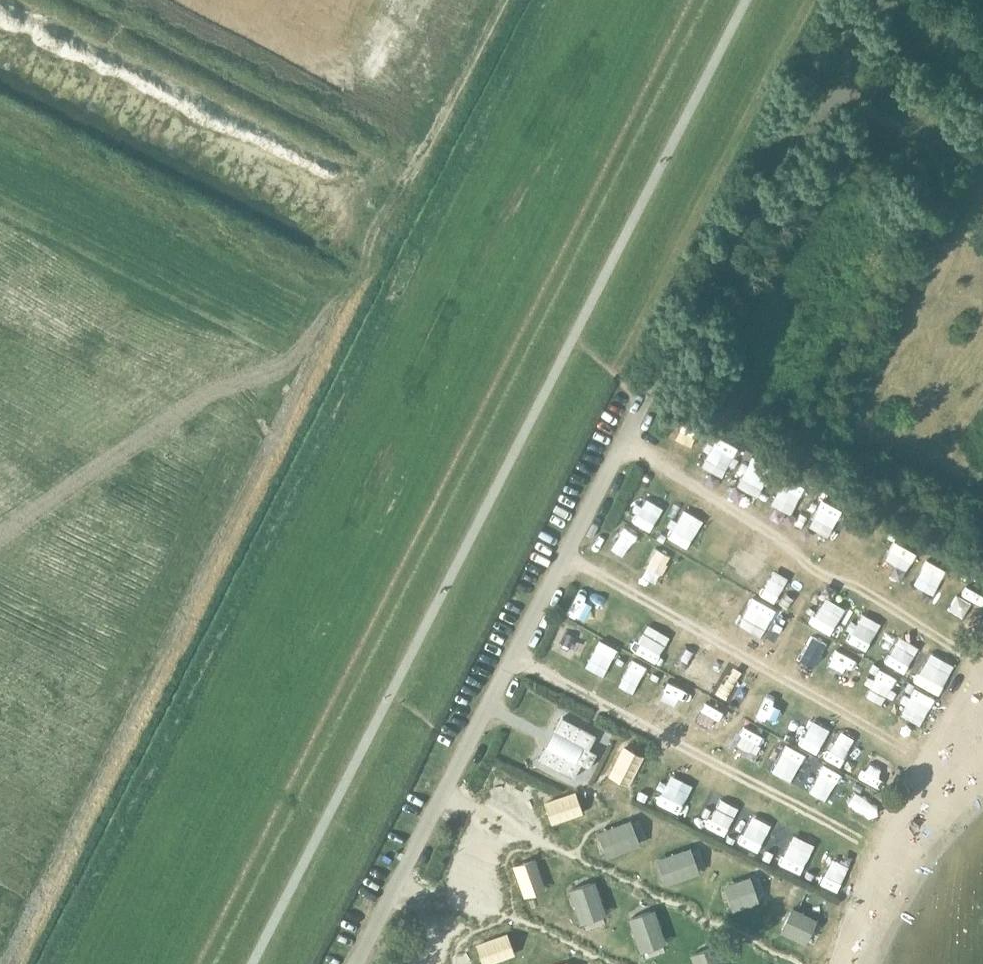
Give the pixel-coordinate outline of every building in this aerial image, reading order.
[(908,701),(926,714),(937,699),(919,686),(908,701)] [(544,756),(581,772),(601,728),(565,711),(544,756)] [(859,774),(849,795),(873,805),(883,785),(859,774)] [(776,827),(766,848),(785,858),(796,837),(776,827)] [(808,870),(830,881),(841,861),(819,849),(808,870)] [(770,885),(776,864),(749,857),(744,878),(770,885)] [(821,897),(790,881),(783,895),(785,896),(777,911),(775,910),(768,924),(800,940),(807,926),(817,931),(825,916),(814,911),(821,897)] [(716,959),(724,963),(740,963),(741,961),(721,949),(716,959)]
